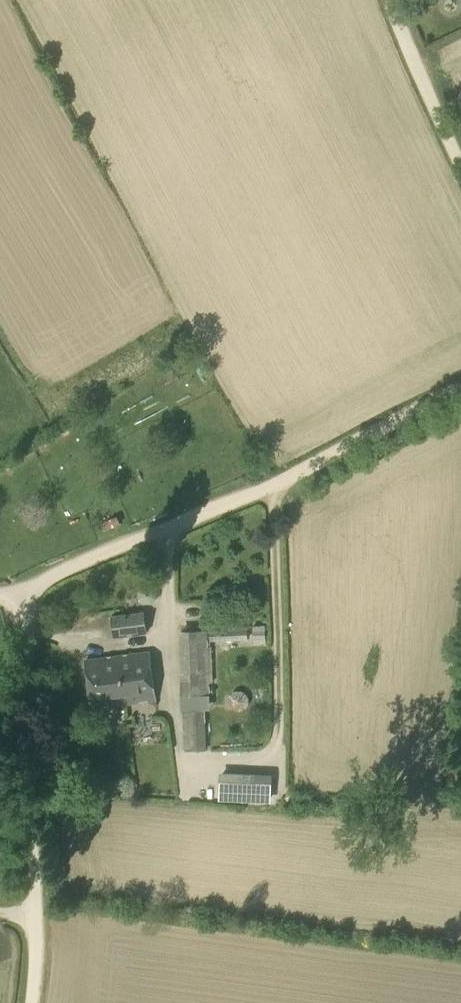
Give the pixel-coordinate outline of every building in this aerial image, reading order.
[(144,603),(152,602),(156,597),(155,590),(150,586),(143,586),(138,591),(139,598),(144,603)] [(115,634),(146,630),(144,612),(113,615),(115,634)] [(265,626),(253,626),(254,638),(266,638),(265,626)] [(210,640),(248,639),(247,629),(210,631),(210,640)] [(184,694),(208,694),(206,631),(182,631),(184,694)] [(107,677),(109,703),(155,698),(149,651),(117,655),(119,671),(116,671),(117,676),(107,677)] [(93,705),(109,703),(107,677),(117,676),(116,671),(119,671),(117,655),(88,659),(93,705)] [(186,751),(206,750),(205,709),(185,710),(186,751)] [(272,774),(220,772),(219,800),(271,802),(272,774)]
